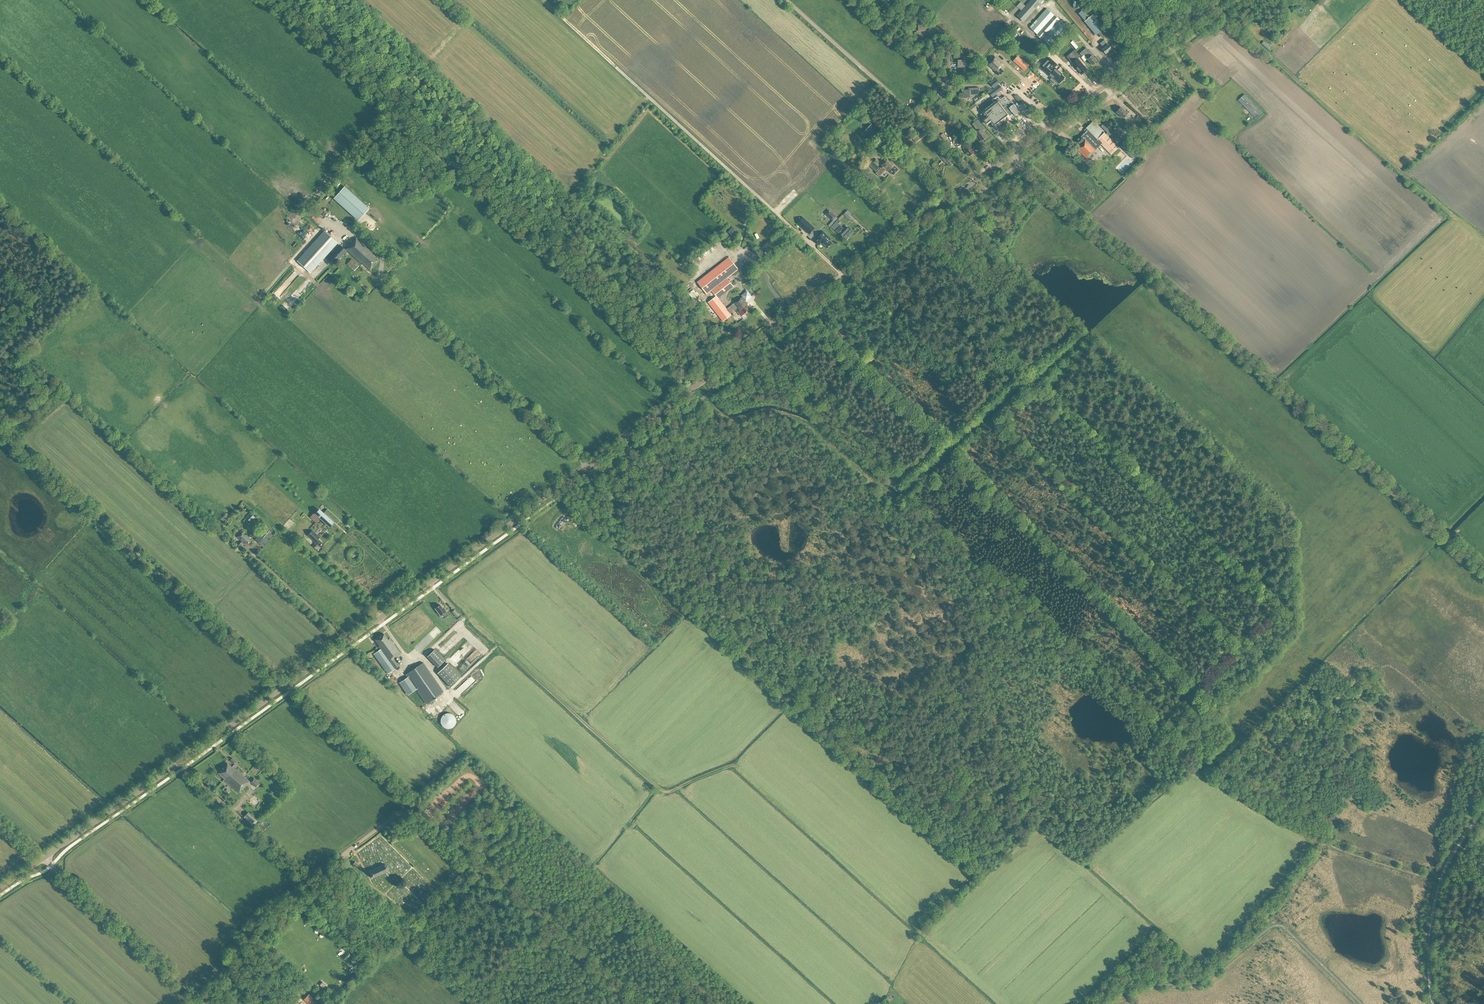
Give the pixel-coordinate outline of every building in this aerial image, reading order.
[(1043,0),(1031,0),(1017,16),(1024,21),(1043,0)] [(904,10),(907,13),(913,7),(910,3),(904,10)] [(1037,34),(1054,15),(1046,9),(1030,27),(1037,34)] [(1084,9),(1079,13),(1085,21),(1090,16),(1084,9)] [(1044,36),(1059,20),(1054,15),(1037,34),(1036,35),(1041,39),(1042,39),(1044,36)] [(1104,29),(1092,15),(1090,16),(1085,21),(1084,21),(1096,35),(1100,32),(1104,37),(1110,33),(1105,28),(1104,29)] [(926,31),(926,23),(923,22),(923,19),(917,19),(917,24),(918,24),(918,31),(926,31)] [(886,29),(894,28),(894,24),(895,24),(895,20),(886,21),(886,29)] [(1051,47),(1068,28),(1059,20),(1044,36),(1042,39),(1051,47)] [(1113,32),(1109,36),(1113,40),(1117,37),(1113,32)] [(1059,52),(1066,44),(1062,40),(1054,48),(1059,52)] [(1107,45),(1104,40),(1100,43),(1103,48),(1102,50),(1105,54),(1111,49),(1108,45),(1107,45)] [(1089,51),(1087,48),(1080,53),(1082,57),(1084,55),(1087,59),(1092,65),(1095,63),(1095,64),(1097,64),(1099,62),(1099,61),(1096,57),(1094,58),(1093,56),(1094,56),(1090,50),(1089,51)] [(1086,70),(1077,59),(1080,57),(1074,50),(1066,57),(1072,63),(1081,74),(1086,70)] [(924,62),(933,63),(933,58),(933,55),(924,54),(924,62)] [(958,55),(957,67),(965,67),(965,64),(968,64),(968,56),(962,56),(962,55),(958,55)] [(1052,61),(1047,56),(1042,62),(1043,63),(1044,62),(1045,62),(1048,65),(1052,61)] [(1003,64),(995,57),(991,62),(988,58),(985,62),(996,72),(995,73),(998,75),(1000,74),(1001,75),(1003,71),(1000,68),(1003,64)] [(1045,62),(1040,68),(1052,78),(1051,80),(1056,84),(1058,82),(1059,83),(1064,78),(1061,75),(1061,74),(1054,67),(1056,65),(1052,61),(1048,65),(1045,62)] [(996,78),(991,83),(995,88),(1000,83),(996,78)] [(941,98),(947,91),(941,85),(935,92),(941,98)] [(999,85),(989,93),(992,97),(1003,89),(999,85)] [(974,94),(974,90),(975,90),(976,90),(977,89),(977,88),(970,88),(970,89),(962,90),(962,93),(961,93),(960,93),(959,93),(959,94),(959,95),(959,96),(959,97),(960,97),(960,98),(971,97),(971,93),(971,94),(974,94)] [(1256,119),(1262,112),(1244,94),(1238,100),(1256,119)] [(986,125),(989,123),(994,129),(1005,120),(1006,122),(1011,118),(1009,116),(1013,113),(1014,115),(1019,111),(1010,99),(1009,101),(1005,96),(1001,99),(998,95),(991,100),(993,102),(981,111),(982,113),(981,114),(984,118),(982,120),(986,125)] [(1130,119),(1126,115),(1127,113),(1120,107),(1116,112),(1123,118),(1125,120),(1124,122),(1126,123),(1130,119)] [(985,138),(985,137),(986,137),(981,131),(984,129),(977,120),(972,124),(978,131),(976,133),(981,140),(983,139),(984,139),(985,138)] [(872,122),(866,129),(874,135),(880,129),(872,122)] [(1080,136),(1075,141),(1078,145),(1075,148),(1086,159),(1096,150),(1095,150),(1101,144),(1111,155),(1118,147),(1104,133),(1103,133),(1092,122),(1086,128),(1087,129),(1081,135),(1082,136),(1081,137),(1080,136)] [(1104,124),(1101,126),(1110,135),(1113,132),(1104,124)] [(967,135),(961,129),(958,132),(963,138),(967,135)] [(1125,129),(1120,134),(1122,137),(1128,132),(1125,129)] [(913,139),(916,143),(925,135),(923,132),(913,139)] [(1133,157),(1137,153),(1124,141),(1120,146),(1133,157)] [(969,156),(974,153),(967,144),(963,147),(965,150),(964,151),(966,153),(969,156)] [(953,164),(948,157),(948,156),(945,153),(940,157),(944,163),(945,162),(949,166),(953,164)] [(1103,166),(1107,163),(1101,157),(1098,161),(1103,166)] [(879,177),(886,170),(887,171),(888,170),(893,175),(898,169),(894,166),(895,165),(887,158),(881,165),(882,166),(876,174),(879,177)] [(875,171),(879,168),(871,161),(868,165),(875,171)] [(878,195),(882,191),(874,183),(870,187),(878,195)] [(358,220),(368,208),(344,186),(334,198),(358,220)] [(835,222),(838,218),(836,217),(836,216),(829,209),(825,214),(832,221),(833,220),(834,221),(835,222)] [(852,214),(847,210),(843,214),(848,219),(852,214)] [(803,217),(797,223),(809,234),(814,228),(803,217)] [(842,237),(845,240),(853,232),(848,226),(847,227),(846,225),(844,228),(840,225),(835,230),(840,235),(840,236),(842,238),(842,237)] [(301,227),(297,233),(303,237),(307,232),(301,227)] [(738,231),(733,227),(729,232),(734,236),(738,231)] [(310,273),(337,243),(324,231),(297,261),(310,273)] [(827,234),(823,231),(814,241),(819,244),(820,242),(827,248),(832,242),(829,240),(831,238),(827,234)] [(374,254),(356,237),(345,249),(360,262),(361,262),(363,264),(364,263),(370,269),(378,260),(373,255),(374,254)] [(334,265),(346,251),(340,245),(328,259),(334,265)] [(718,298),(733,287),(727,278),(738,269),(729,257),(697,282),(707,294),(712,290),(716,296),(708,303),(723,322),(731,315),(730,314),(738,308),(740,311),(738,312),(741,316),(750,310),(747,305),(748,305),(742,298),(727,309),(718,298)] [(354,271),(358,266),(351,259),(347,264),(354,271)] [(279,299),(285,291),(280,287),(274,295),(279,299)] [(753,297),(748,290),(742,295),(747,301),(753,297)] [(704,301),(697,292),(691,297),(698,306),(704,301)] [(329,527),(334,522),(319,509),(314,513),(329,527)] [(327,509),(324,512),(337,524),(340,520),(327,509)] [(251,522),(255,517),(250,513),(246,518),(251,522)] [(316,523),(319,519),(313,513),(310,517),(316,523)] [(319,546),(322,543),(318,539),(320,537),(312,530),(307,535),(315,542),(314,543),(315,544),(313,546),(315,548),(318,545),(319,546)] [(247,544),(250,541),(249,540),(250,539),(242,531),(237,537),(242,541),(238,546),(241,548),(245,543),(247,544)] [(263,547),(273,535),(269,532),(258,543),(263,547)] [(443,608),(440,605),(435,608),(440,615),(442,613),(445,617),(447,615),(445,612),(446,611),(443,608)] [(388,640),(384,634),(375,640),(379,646),(378,646),(380,649),(374,654),(387,674),(400,665),(395,658),(397,657),(397,656),(400,654),(390,638),(388,640)] [(437,667),(445,660),(434,649),(427,656),(437,667)] [(451,659),(456,664),(463,656),(458,651),(451,659)] [(460,665),(464,669),(474,660),(470,656),(460,665)] [(426,703),(433,699),(443,692),(423,663),(406,674),(408,677),(416,689),(426,703)] [(450,687),(461,677),(448,663),(437,673),(450,687)] [(416,689),(408,677),(399,683),(407,695),(416,689)] [(448,728),(450,728),(452,728),(453,726),(455,725),(456,722),(456,720),(456,718),(455,717),(454,715),(452,714),(450,713),(448,713),(446,713),(444,714),(442,715),(441,717),(441,718),(440,720),(440,722),(441,725),(443,726),(444,728),(446,728),(448,728)] [(242,789),(242,790),(249,781),(236,769),(235,770),(227,763),(218,773),(225,779),(224,780),(238,793),(242,789)] [(254,825),(258,820),(249,811),(244,817),(254,825)] [(372,878),(387,871),(389,868),(387,865),(384,864),(369,871),(372,878)] [(324,1003),(311,992),(304,999),(309,1003),(323,1003),(324,1003)]
